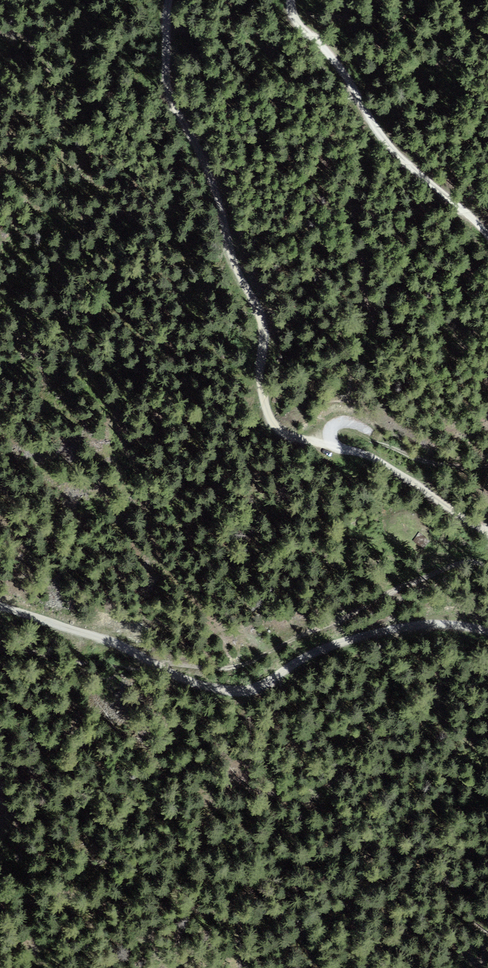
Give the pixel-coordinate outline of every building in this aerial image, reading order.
[(432,540),(419,531),(412,541),(425,550),(432,540)]
